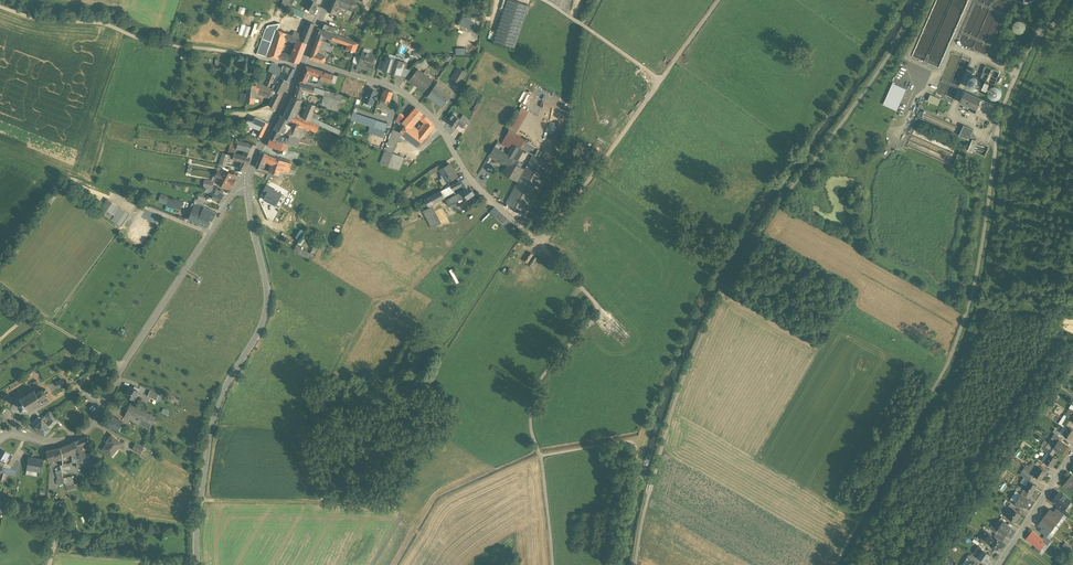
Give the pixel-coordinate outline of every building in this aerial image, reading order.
[(286,10),(288,5),(291,0),(284,0),(280,8),(286,10)] [(305,9),(313,13),(318,3),(316,2),(311,0),(309,0),(305,9)] [(338,9),(339,5),(340,3),(335,0),(334,0),(333,0),(328,11),(335,14),(337,10),(338,11),(339,9),(338,9)] [(335,0),(340,3),(339,5),(347,9),(352,0),(335,0)] [(493,40),(514,47),(528,6),(512,0),(507,0),(493,40)] [(307,12),(288,5),(286,10),(294,13),(293,15),(304,20),(307,12)] [(472,11),(470,10),(466,18),(475,22),(479,14),(476,13),(472,11)] [(463,18),(459,25),(473,32),(477,25),(463,18)] [(1025,29),(1026,27),(1025,24),(1024,22),(1022,21),(1019,20),(1017,21),(1014,22),(1013,24),(1013,27),(1013,29),(1015,31),(1017,33),(1019,33),(1022,33),(1024,31),(1025,29)] [(302,36),(300,41),(307,43),(314,24),(308,21),(302,36)] [(267,26),(265,30),(257,55),(266,57),(277,30),(280,24),(267,26)] [(338,29),(324,24),(323,28),(325,29),(324,30),(336,34),(338,29)] [(334,34),(320,29),(316,39),(321,41),(322,41),(323,36),(332,39),(332,38),(334,34)] [(277,30),(266,57),(278,59),(280,54),(284,39),(286,40),(288,35),(277,30)] [(302,36),(293,32),(292,36),(299,39),(298,40),(300,41),(302,36)] [(350,40),(334,34),(332,38),(341,41),(340,42),(348,45),(350,40)] [(292,36),(288,35),(286,40),(296,44),(298,40),(299,39),(292,36)] [(316,39),(309,58),(323,63),(325,58),(320,55),(320,53),(317,52),(318,49),(321,41),(316,39)] [(298,40),(296,44),(305,48),(307,43),(300,41),(298,40)] [(358,43),(350,40),(348,45),(346,50),(348,50),(355,52),(358,43)] [(322,41),(321,41),(318,49),(327,52),(330,54),(333,45),(322,41)] [(296,44),(291,56),(287,56),(286,61),(299,63),(305,48),(296,44)] [(327,52),(318,49),(317,52),(320,53),(320,55),(325,58),(327,52)] [(374,56),(362,52),(360,58),(358,64),(370,68),(374,56)] [(180,61),(187,62),(188,55),(181,53),(180,61)] [(360,58),(354,56),(354,57),(352,63),(358,64),(360,58)] [(394,59),(386,57),(385,62),(383,69),(383,70),(391,72),(394,59)] [(402,62),(394,59),(391,72),(398,74),(401,67),(402,62)] [(275,64),(271,63),(268,72),(270,73),(274,75),(276,67),(275,64)] [(295,70),(282,66),(282,69),(280,73),(279,77),(274,75),(271,84),(275,85),(279,77),(289,82),(295,70)] [(322,71),(306,66),(299,83),(304,84),(305,84),(306,81),(309,74),(320,78),(322,71)] [(1000,72),(986,66),(980,78),(986,81),(990,82),(995,85),(1000,72)] [(459,67),(457,71),(464,76),(466,72),(459,67)] [(432,81),(418,70),(409,81),(424,92),(432,81)] [(333,75),(322,71),(320,78),(320,79),(322,80),(323,80),(323,81),(323,80),(331,83),(333,75)] [(457,71),(452,79),(460,83),(464,76),(457,71)] [(977,89),(979,87),(980,88),(981,84),(981,81),(980,79),(978,77),(975,76),(973,77),(971,77),(969,79),(968,82),(968,84),(968,86),(970,88),(972,89),(975,90),(977,89)] [(279,77),(275,85),(271,84),(266,82),(265,86),(273,89),(272,90),(275,92),(282,95),(289,82),(279,77)] [(257,83),(256,82),(255,85),(255,91),(269,96),(270,95),(272,90),(273,89),(265,86),(261,85),(257,83)] [(907,89),(893,83),(883,105),(898,111),(907,89)] [(446,91),(436,84),(427,96),(442,107),(450,96),(445,92),(446,91)] [(255,85),(247,85),(246,93),(245,103),(253,104),(255,91),(255,85)] [(989,92),(989,95),(990,97),(993,98),(995,99),(998,98),(1000,97),(1001,95),(1002,92),(1002,90),(1000,88),(999,86),(997,86),(995,86),(992,86),(990,88),(989,90),(989,92)] [(377,92),(368,89),(366,96),(365,96),(364,101),(372,104),(377,92)] [(392,92),(385,89),(384,92),(381,100),(388,103),(392,92)] [(342,95),(325,90),(324,95),(321,107),(325,108),(338,111),(341,98),(342,95)] [(982,98),(965,91),(960,102),(977,109),(982,98)] [(271,102),(268,106),(275,109),(282,95),(275,92),(273,97),(271,102)] [(941,99),(930,94),(928,100),(938,105),(941,99)] [(294,98),(292,98),(283,117),(287,120),(289,121),(294,123),(299,125),(305,127),(308,129),(316,132),(319,125),(309,120),(302,118),(303,117),(297,115),(297,113),(303,101),(299,100),(294,98)] [(995,104),(982,98),(977,109),(975,114),(988,119),(995,104)] [(384,102),(382,107),(392,110),(394,104),(388,103),(381,100),(381,101),(384,102)] [(303,101),(297,113),(302,115),(305,108),(307,108),(309,103),(306,103),(306,102),(303,101)] [(303,117),(302,118),(309,120),(310,117),(312,111),(315,105),(309,103),(307,108),(303,117)] [(405,119),(405,120),(408,122),(412,125),(419,117),(422,120),(425,116),(416,107),(405,119)] [(305,108),(302,115),(297,113),(297,115),(303,117),(307,108),(305,108)] [(521,108),(511,125),(518,129),(528,112),(521,108)] [(320,115),(312,111),(310,117),(318,120),(320,115)] [(399,112),(396,121),(398,123),(400,121),(404,117),(404,116),(399,112)] [(379,122),(352,114),(350,120),(377,129),(379,122)] [(454,115),(448,122),(455,128),(461,120),(454,115)] [(283,117),(281,116),(274,129),(274,130),(280,133),(290,136),(294,137),(295,135),(296,132),(297,130),(292,128),(291,131),(290,130),(283,127),(287,120),(283,117)] [(318,120),(310,117),(309,120),(319,125),(339,134),(340,130),(318,120)] [(268,124),(261,121),(255,118),(253,122),(259,124),(256,131),(258,132),(256,135),(261,138),(268,124)] [(414,128),(406,138),(418,147),(434,126),(431,122),(428,119),(424,122),(426,123),(419,132),(414,128)] [(461,120),(455,128),(459,131),(463,126),(465,123),(461,120)] [(402,129),(396,126),(398,123),(396,121),(392,129),(400,133),(402,129)] [(386,125),(379,122),(377,129),(384,131),(386,125)] [(412,125),(408,122),(405,125),(402,129),(400,133),(404,136),(406,138),(414,128),(411,126),(412,126),(412,125)] [(305,136),(307,131),(303,130),(305,127),(299,125),(297,130),(296,132),(301,133),(300,136),(304,137),(305,136)] [(974,129),(964,125),(963,126),(962,129),(959,135),(969,139),(974,129)] [(392,129),(384,150),(391,153),(398,137),(400,133),(392,129)] [(280,133),(274,130),(269,139),(270,139),(279,142),(283,143),(287,144),(288,141),(283,139),(278,137),(280,133)] [(524,140),(509,131),(501,144),(511,149),(513,145),(518,148),(519,147),(520,148),(524,140)] [(295,135),(294,137),(290,136),(288,141),(294,143),(297,144),(300,136),(295,135)] [(270,139),(268,146),(280,150),(283,143),(279,142),(270,139)] [(973,139),(968,150),(973,152),(973,151),(978,142),(978,141),(973,139)] [(537,147),(524,140),(520,148),(524,150),(533,155),(537,147)] [(244,142),(238,141),(238,142),(237,148),(238,148),(238,147),(247,148),(244,155),(250,157),(256,145),(248,143),(244,142)] [(238,142),(231,142),(228,154),(229,155),(234,156),(234,153),(235,153),(237,148),(238,142)] [(989,147),(978,142),(973,151),(985,157),(989,147)] [(518,148),(513,145),(511,149),(507,156),(512,159),(518,148)] [(502,152),(494,147),(490,154),(498,159),(498,158),(502,152)] [(518,148),(512,159),(517,162),(524,150),(520,148),(519,147),(518,148)] [(391,153),(384,150),(379,163),(386,166),(391,153)] [(274,158),(262,152),(255,168),(260,170),(263,163),(264,163),(265,161),(272,164),(274,158)] [(502,152),(498,158),(501,160),(500,161),(502,162),(503,161),(508,165),(510,162),(512,159),(507,156),(502,152)] [(228,154),(222,153),(221,159),(219,165),(226,166),(229,155),(228,154)] [(244,155),(235,153),(234,153),(234,156),(233,159),(242,162),(240,166),(246,167),(248,164),(250,157),(244,155)] [(404,158),(391,153),(386,166),(399,171),(404,158)] [(550,165),(533,155),(524,170),(517,182),(506,203),(523,213),(550,165)] [(291,165),(274,158),(272,164),(271,168),(280,171),(288,174),(291,165)] [(521,168),(510,162),(508,165),(503,173),(515,180),(521,168)] [(440,164),(431,169),(434,173),(439,170),(442,167),(440,164)] [(454,173),(449,164),(442,167),(439,170),(447,183),(457,176),(455,172),(454,173)] [(298,167),(291,165),(288,174),(294,176),(298,167)] [(235,170),(231,169),(231,167),(229,167),(227,171),(234,175),(236,171),(235,170)] [(280,171),(271,168),(269,173),(278,176),(280,171)] [(521,168),(515,180),(517,182),(524,170),(521,168)] [(227,171),(222,169),(220,173),(218,172),(215,176),(218,178),(215,182),(222,185),(223,184),(229,187),(230,184),(232,185),(235,179),(233,178),(235,175),(234,175),(227,171)] [(213,181),(205,180),(204,188),(207,188),(212,189),(213,181)] [(501,192),(502,189),(490,180),(483,189),(486,191),(488,188),(500,197),(503,194),(501,192)] [(459,181),(450,186),(453,190),(461,184),(459,181)] [(475,194),(467,182),(462,186),(464,189),(461,191),(464,196),(467,200),(475,194)] [(453,190),(450,186),(440,191),(444,197),(446,201),(456,195),(453,190)] [(281,195),(265,187),(260,198),(275,206),(281,195)] [(220,192),(216,190),(214,189),(210,195),(213,196),(211,198),(222,204),(227,195),(223,193),(224,192),(221,190),(220,192)] [(440,191),(424,200),(428,207),(444,197),(440,191)] [(461,191),(456,195),(446,201),(449,206),(464,196),(461,191)] [(45,202),(49,205),(55,198),(51,195),(45,202)] [(107,199),(98,211),(107,217),(110,212),(107,210),(112,202),(107,199)] [(183,201),(167,199),(167,202),(166,205),(175,208),(179,210),(183,201)] [(129,214),(112,202),(107,210),(110,212),(107,217),(111,219),(121,226),(129,214)] [(197,204),(196,204),(193,209),(201,213),(203,207),(204,207),(204,206),(197,204)] [(433,206),(423,211),(431,228),(442,223),(433,206)] [(204,207),(203,207),(201,213),(210,216),(210,217),(213,218),(216,212),(204,207)] [(201,213),(193,209),(189,219),(206,226),(210,217),(210,216),(201,213)] [(309,238),(304,235),(294,252),(311,262),(322,245),(317,242),(310,254),(302,249),(309,238)] [(482,237),(480,239),(491,250),(493,247),(482,237)] [(528,283),(532,278),(514,266),(511,272),(528,283)] [(59,387),(66,383),(63,379),(56,382),(59,387)] [(130,387),(126,395),(134,399),(139,389),(135,387),(134,389),(130,387)] [(34,390),(30,393),(29,392),(28,392),(29,393),(26,395),(25,394),(24,395),(25,396),(21,398),(20,398),(20,399),(21,399),(19,400),(20,403),(21,403),(19,404),(21,409),(24,408),(25,411),(26,411),(27,410),(27,411),(28,411),(28,410),(32,408),(33,409),(33,408),(33,407),(36,405),(37,406),(38,406),(38,407),(49,401),(46,397),(47,396),(46,396),(46,393),(48,393),(48,392),(46,392),(45,391),(46,390),(45,389),(45,390),(42,389),(42,388),(41,388),(41,389),(39,391),(38,390),(38,391),(36,393),(35,391),(35,389),(34,389),(34,390)] [(151,389),(147,397),(156,401),(160,393),(151,389)] [(1071,424),(1072,421),(1070,419),(1072,415),(1072,406),(1072,405),(1066,413),(1063,411),(1064,409),(1051,401),(1046,407),(1063,419),(1071,424)] [(155,416),(130,404),(124,417),(149,429),(155,416)] [(59,420),(49,411),(42,419),(51,428),(59,420)] [(122,421),(112,417),(108,425),(118,430),(122,421)] [(51,428),(42,419),(35,426),(38,430),(38,431),(40,433),(40,432),(40,433),(41,432),(44,436),(51,428)] [(1060,433),(1064,435),(1071,440),(1072,436),(1072,430),(1068,426),(1065,431),(1063,430),(1060,433)] [(1052,451),(1054,448),(1053,448),(1058,440),(1062,442),(1064,439),(1062,437),(1056,433),(1049,443),(1045,441),(1043,445),(1044,446),(1052,451)] [(122,443),(112,435),(106,441),(108,442),(102,449),(111,456),(122,443)] [(87,437),(79,440),(81,445),(89,442),(87,437)] [(79,440),(72,443),(75,452),(76,452),(75,452),(76,455),(84,452),(81,445),(79,440)] [(1062,442),(1058,440),(1053,448),(1054,448),(1061,453),(1067,445),(1062,442)] [(144,447),(135,442),(132,449),(141,453),(144,447)] [(75,452),(72,443),(60,448),(63,455),(64,457),(72,454),(72,453),(75,452)] [(1050,455),(1053,456),(1055,453),(1052,451),(1044,446),(1042,449),(1047,453),(1042,460),(1045,462),(1050,455)] [(0,447),(0,462),(4,463),(9,454),(0,447)] [(60,448),(46,451),(49,461),(63,458),(63,455),(60,448)] [(94,453),(85,454),(84,452),(76,455),(76,461),(77,461),(77,465),(77,467),(97,465),(95,453),(94,453)] [(1053,456),(1050,455),(1045,462),(1054,467),(1058,460),(1053,456)] [(43,459),(29,457),(27,469),(41,471),(43,459)] [(11,467),(11,468),(16,470),(19,460),(16,458),(11,467)] [(1033,475),(1039,466),(1030,461),(1028,464),(1025,463),(1022,468),(1028,472),(1026,473),(1034,478),(1035,479),(1036,477),(1033,475)] [(73,465),(73,463),(70,464),(60,464),(61,469),(62,473),(77,471),(77,467),(77,465),(73,465)] [(1046,471),(1039,466),(1033,475),(1036,477),(1041,480),(1046,471)] [(11,468),(4,467),(2,472),(14,475),(16,470),(11,468)] [(62,473),(61,469),(56,471),(58,479),(57,480),(58,485),(65,483),(63,477),(62,473)] [(1031,482),(1034,478),(1026,473),(1019,485),(1024,489),(1029,481),(1031,482)] [(72,476),(63,477),(65,483),(67,489),(75,487),(72,476)] [(1031,482),(1029,481),(1024,489),(1026,490),(1031,493),(1032,494),(1037,486),(1031,482)] [(1066,483),(1064,487),(1072,494),(1072,493),(1072,489),(1066,483)] [(1063,496),(1059,493),(1052,501),(1059,506),(1063,509),(1064,509),(1066,506),(1067,507),(1071,502),(1067,499),(1066,497),(1065,496),(1063,496)] [(1028,499),(1021,494),(1018,498),(1015,502),(1021,506),(1024,507),(1029,499),(1028,499)] [(1020,507),(1021,506),(1015,502),(1018,498),(1013,495),(1009,502),(1016,507),(1017,505),(1020,507)] [(1013,509),(1015,510),(1017,507),(1016,507),(1009,502),(1006,506),(1009,508),(1004,515),(1008,517),(1013,509)] [(1064,509),(1063,509),(1059,506),(1057,509),(1063,514),(1068,517),(1070,514),(1064,509)] [(1013,509),(1008,517),(1015,522),(1020,514),(1015,510),(1013,509)] [(1057,509),(1054,513),(1060,518),(1063,514),(1057,509)] [(1054,513),(1050,510),(1044,517),(1055,525),(1060,518),(1054,513)] [(1055,525),(1059,528),(1068,517),(1063,514),(1060,518),(1055,525)] [(1055,525),(1044,517),(1038,525),(1042,528),(1048,533),(1055,525)] [(997,530),(1000,532),(1006,536),(1011,528),(1002,522),(997,530)] [(1046,536),(1050,540),(1059,528),(1055,525),(1048,533),(1046,536)] [(1048,533),(1042,528),(1039,531),(1045,535),(1046,536),(1048,533)] [(1042,539),(1032,531),(1026,539),(1036,547),(1040,550),(1045,544),(1047,542),(1042,539)] [(994,536),(989,533),(985,539),(990,542),(994,536)] [(998,535),(996,533),(994,536),(1002,541),(1004,539),(998,535)] [(1046,536),(1045,535),(1042,539),(1047,542),(1049,544),(1052,541),(1050,540),(1046,536)] [(1002,541),(994,536),(990,542),(989,544),(997,549),(999,546),(1002,541)] [(991,555),(982,549),(977,556),(981,559),(986,562),(987,562),(988,563),(990,559),(989,558),(991,555)] [(979,562),(981,559),(977,556),(971,552),(969,555),(973,558),(979,562)]
